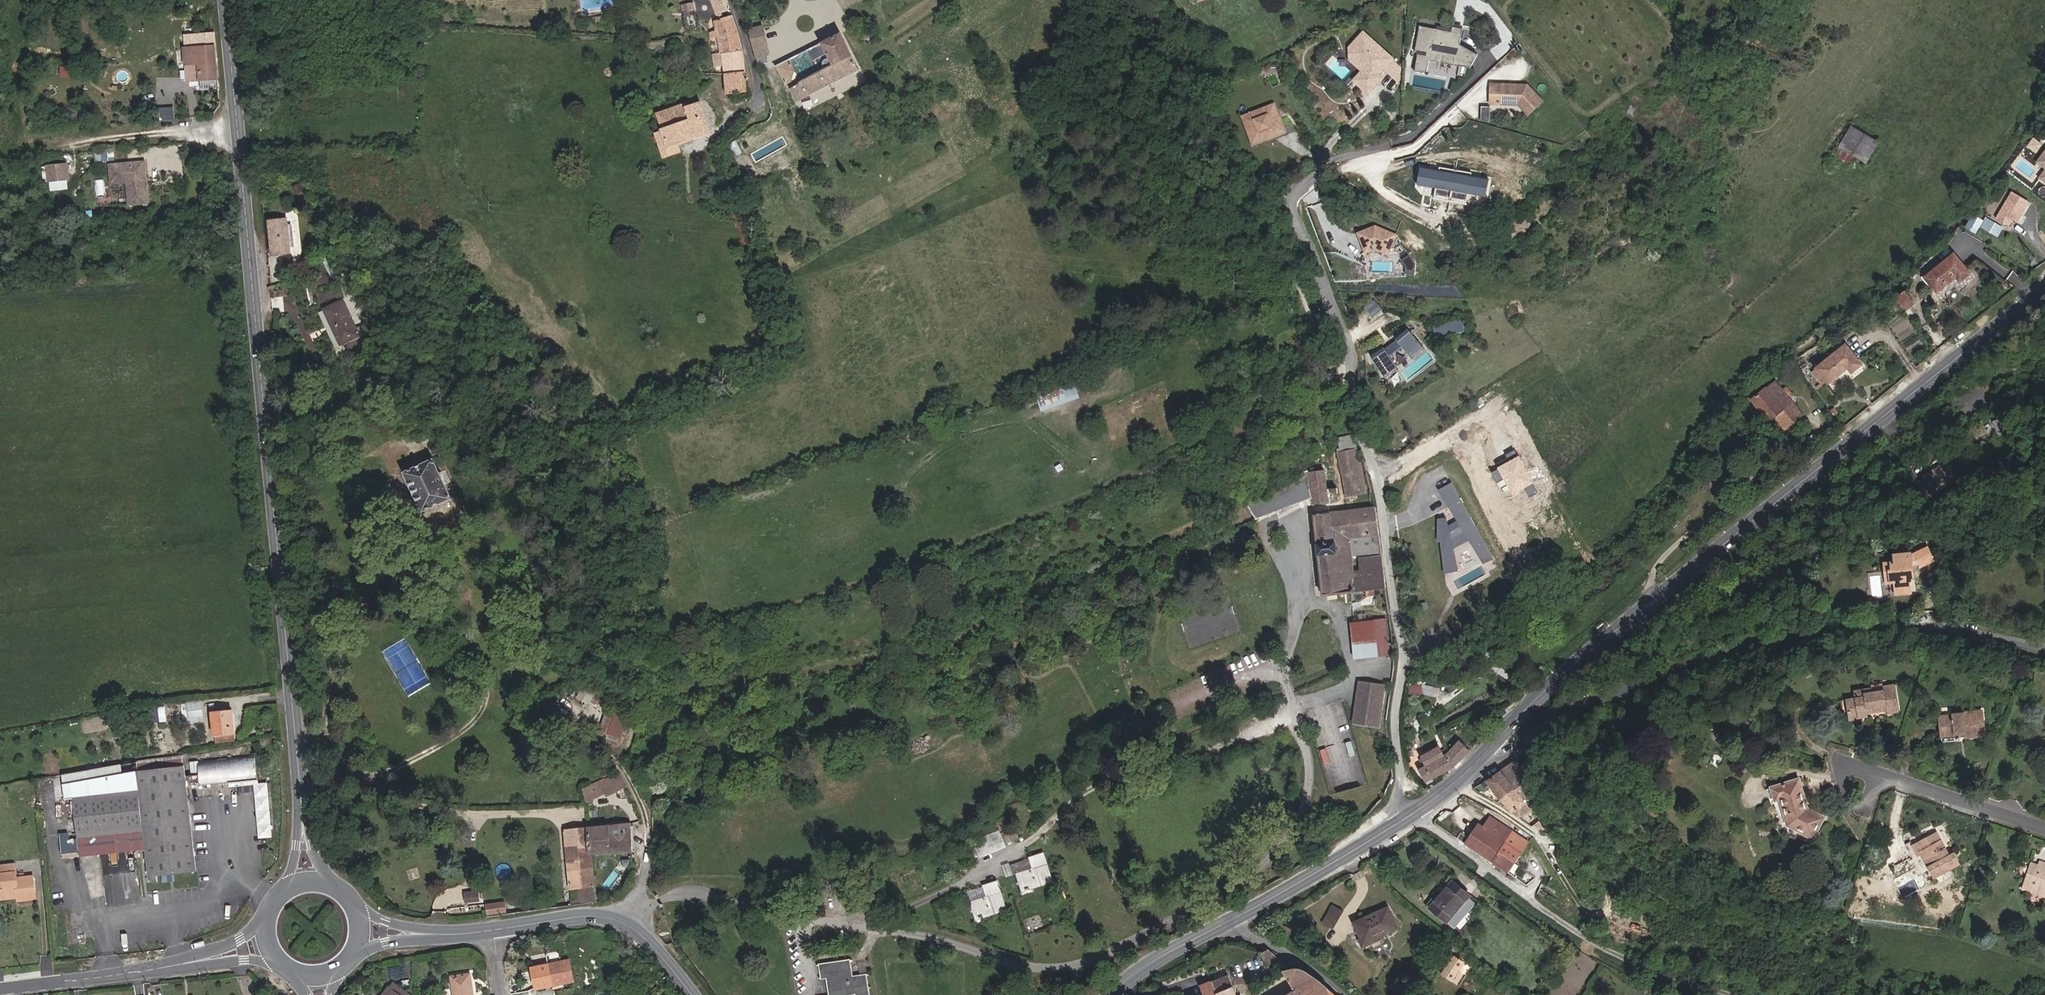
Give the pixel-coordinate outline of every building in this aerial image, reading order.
[(722,0),(711,0),(717,19),(722,18),(721,13),(726,12),(722,0)] [(687,4),(688,12),(695,11),(693,3),(687,4)] [(723,62),(724,75),(744,73),(742,48),(738,32),(732,15),(722,18),(717,19),(715,19),(717,31),(718,38),(723,62)] [(766,45),(762,27),(746,31),(752,48),(766,45)] [(1416,27),(1411,50),(1415,51),(1412,64),(1424,66),(1426,60),(1427,60),(1429,52),(1436,54),(1435,61),(1452,65),(1457,54),(1454,52),(1458,36),(1440,33),(1440,36),(1432,34),(1433,31),(1416,27)] [(717,31),(709,33),(710,39),(718,38),(717,31)] [(859,71),(840,34),(776,66),(788,91),(791,90),(797,103),(859,71)] [(1344,60),(1357,72),(1362,67),(1352,57),(1352,51),(1364,39),(1359,34),(1344,49),(1344,60)] [(217,64),(215,35),(188,37),(189,49),(184,50),(185,65),(199,66),(200,66),(217,64)] [(1348,81),(1361,95),(1376,80),(1372,76),(1378,71),(1387,61),(1364,39),(1352,51),(1352,57),(1362,67),(1357,72),(1348,81)] [(1457,54),(1452,65),(1466,73),(1472,62),(1457,54)] [(1387,61),(1378,71),(1393,86),(1397,71),(1387,61)] [(201,80),(201,92),(220,90),(219,79),(217,64),(200,66),(201,80)] [(725,92),(746,90),(744,73),(724,75),(725,92)] [(1527,88),(1491,87),(1490,106),(1511,107),(1513,104),(1516,104),(1528,116),(1542,102),(1527,88)] [(667,148),(709,132),(699,104),(686,109),(684,105),(656,116),(662,132),(662,133),(667,148)] [(174,109),(160,110),(161,121),(174,120),(174,109)] [(1273,109),(1242,122),(1252,145),(1261,141),(1259,136),(1270,131),(1272,137),(1282,133),(1273,109)] [(1490,124),(1491,109),(1481,109),(1481,124),(1490,124)] [(1850,126),(1837,148),(1865,164),(1877,141),(1850,126)] [(1261,141),(1252,145),(1254,151),(1284,138),(1282,133),(1272,137),(1270,131),(1259,136),(1261,141)] [(660,151),(667,148),(662,133),(655,135),(660,151)] [(741,153),(735,141),(730,146),(729,155),(731,159),(741,153)] [(146,163),(112,167),(113,186),(129,184),(131,207),(150,205),(146,163)] [(68,166),(48,168),(49,182),(69,181),(68,166)] [(1416,167),(1413,185),(1434,188),(1433,194),(1463,199),(1464,195),(1482,198),(1485,179),(1416,167)] [(2017,222),(2029,202),(2011,192),(1996,219),(2009,226),(2013,220),(2017,222)] [(272,256),(289,254),(285,221),(275,222),(274,218),(270,219),(270,223),(268,223),(272,256)] [(1990,233),(1995,223),(1988,219),(1983,229),(1990,233)] [(1374,226),(1356,233),(1364,252),(1374,249),(1388,254),(1396,235),(1374,226)] [(1936,293),(1955,277),(1960,282),(1969,274),(1953,254),(1924,278),(1936,293)] [(339,272),(334,261),(325,265),(331,276),(339,272)] [(1905,311),(1914,304),(1904,292),(1896,299),(1905,311)] [(356,328),(343,302),(324,312),(340,346),(359,336),(358,333),(362,331),(360,326),(356,328)] [(1380,313),(1372,303),(1362,311),(1370,320),(1380,313)] [(1435,335),(1464,331),(1462,318),(1433,322),(1435,335)] [(1382,351),(1369,360),(1382,379),(1396,371),(1388,360),(1401,350),(1409,361),(1421,351),(1406,332),(1394,343),(1396,345),(1384,353),(1382,351)] [(1861,365),(1845,345),(1816,369),(1828,384),(1847,368),(1851,373),(1861,365)] [(1033,394),(1039,408),(1076,395),(1071,380),(1033,394)] [(1782,390),(1774,381),(1751,400),(1780,436),(1803,416),(1788,397),(1782,390)] [(1792,394),(1786,387),(1782,390),(1788,397),(1792,394)] [(2004,430),(1999,418),(1992,422),(1998,434),(2004,430)] [(1337,443),(1340,455),(1354,452),(1351,440),(1337,443)] [(1797,458),(1808,448),(1802,440),(1790,451),(1797,458)] [(1345,500),(1365,497),(1356,452),(1354,452),(1340,455),(1336,455),(1345,500)] [(439,473),(445,471),(438,457),(404,473),(423,513),(452,500),(445,486),(439,473)] [(1957,477),(1947,462),(1923,477),(1924,479),(1916,485),(1925,499),(1957,477)] [(1310,471),(1308,466),(1289,474),(1291,478),(1310,471)] [(1244,505),(1245,507),(1253,520),(1269,514),(1308,498),(1309,506),(1325,504),(1322,470),(1310,471),(1291,478),(1269,495),(1244,505)] [(451,484),(445,471),(439,473),(445,486),(451,484)] [(1451,483),(1437,490),(1456,521),(1448,525),(1446,518),(1438,520),(1437,541),(1440,540),(1443,575),(1458,571),(1452,549),(1469,541),(1483,564),(1494,559),(1451,483)] [(1376,535),(1372,509),(1310,517),(1320,596),(1365,591),(1372,590),(1384,589),(1379,558),(1355,561),(1357,573),(1350,573),(1348,554),(1378,551),(1376,535)] [(1933,561),(1927,548),(1914,554),(1909,555),(1909,553),(1894,555),(1894,562),(1891,563),(1891,571),(1889,571),(1890,583),(1894,582),(1895,594),(1910,593),(1909,582),(1912,579),(1911,566),(1918,564),(1920,567),(1933,561)] [(1891,571),(1891,563),(1883,563),(1885,583),(1890,583),(1889,571),(1891,571)] [(1384,655),(1380,620),(1346,623),(1350,658),(1376,655),(1384,655)] [(1488,659),(1495,655),(1491,648),(1484,652),(1488,659)] [(2023,666),(2025,655),(2017,653),(2015,664),(2023,666)] [(1382,681),(1361,679),(1356,719),(1378,722),(1382,681)] [(1883,686),(1882,683),(1871,685),(1871,689),(1872,693),(1883,691),(1883,686)] [(1898,712),(1894,685),(1883,686),(1883,691),(1872,693),(1871,689),(1854,691),(1855,698),(1845,700),(1848,712),(1857,711),(1858,718),(1867,717),(1866,714),(1865,708),(1873,707),(1874,710),(1886,708),(1886,711),(1887,714),(1898,712)] [(612,702),(603,693),(597,698),(606,707),(612,702)] [(204,699),(189,701),(191,721),(206,719),(204,699)] [(609,709),(598,731),(621,743),(633,721),(609,709)] [(237,733),(235,710),(214,712),(216,735),(237,733)] [(1858,718),(1857,711),(1848,712),(1849,720),(1858,719),(1858,718)] [(1984,735),(1982,716),(1971,717),(1970,712),(1952,714),(1952,716),(1939,717),(1941,736),(1958,734),(1965,734),(1965,737),(1984,735)] [(237,733),(216,735),(216,742),(238,740),(237,733)] [(1452,767),(1469,750),(1460,741),(1445,756),(1431,764),(1437,775),(1452,767)] [(1437,775),(1431,764),(1445,756),(1440,747),(1421,757),(1426,766),(1419,770),(1425,781),(1437,775)] [(184,753),(138,762),(139,771),(185,766),(184,753)] [(259,780),(257,756),(200,762),(202,785),(259,780)] [(1510,783),(1523,773),(1516,760),(1500,771),(1510,783)] [(139,771),(132,772),(140,852),(147,851),(150,883),(158,883),(157,875),(164,875),(174,874),(197,873),(185,766),(139,771)] [(1500,771),(1487,781),(1511,812),(1514,810),(1513,810),(1523,801),(1510,783),(1500,771)] [(140,852),(132,772),(65,784),(67,800),(75,799),(81,857),(101,855),(99,836),(133,833),(135,852),(140,852)] [(1519,816),(1538,802),(1523,773),(1510,783),(1523,801),(1513,810),(1514,810),(1519,816)] [(1807,809),(1798,780),(1772,788),(1775,800),(1780,798),(1788,824),(1812,838),(1823,817),(1807,809)] [(259,837),(274,836),(269,781),(254,782),(259,837)] [(1508,873),(1528,843),(1491,817),(1483,828),(1478,825),(1464,843),(1508,873)] [(623,859),(630,859),(629,837),(628,824),(590,829),(590,828),(587,828),(589,854),(622,853),(623,859)] [(577,888),(592,885),(589,854),(587,828),(564,832),(569,889),(577,888)] [(997,830),(972,840),(978,854),(1003,844),(997,830)] [(133,833),(99,836),(101,855),(135,852),(133,833)] [(1464,843),(1468,838),(1461,833),(1456,838),(1464,843)] [(1936,833),(1912,846),(1917,854),(1920,853),(1934,877),(1958,864),(1953,854),(1948,856),(1947,857),(1943,851),(1945,850),(1936,833)] [(1029,858),(1031,867),(1045,863),(1042,854),(1029,858)] [(1018,888),(1049,879),(1045,863),(1031,867),(1015,872),(1018,888)] [(19,864),(1,866),(2,874),(4,894),(20,893),(21,893),(22,900),(38,899),(36,877),(20,878),(20,872),(19,864)] [(2037,873),(2039,868),(2032,865),(2025,887),(2044,894),(2044,876),(2037,873)] [(1421,905),(1437,920),(1463,895),(1449,879),(1421,905)] [(983,886),(986,895),(999,891),(996,882),(983,886)] [(579,905),(594,903),(592,885),(577,888),(579,905)] [(480,890),(465,890),(465,900),(481,900),(480,890)] [(986,895),(967,900),(971,916),(1002,907),(999,891),(986,895)] [(1470,904),(1463,895),(1437,920),(1445,929),(1470,904)] [(487,913),(507,912),(506,901),(486,902),(487,913)] [(1339,914),(1329,909),(1321,924),(1331,928),(1339,914)] [(1351,926),(1356,940),(1359,949),(1380,940),(1380,938),(1394,931),(1385,911),(1351,926)] [(1271,962),(1264,950),(1252,956),(1260,970),(1268,966),(1266,964),(1271,962)] [(818,982),(823,981),(825,994),(877,994),(873,973),(851,976),(848,960),(816,965),(818,982)] [(536,965),(537,986),(560,984),(575,983),(574,962),(536,965)] [(469,975),(450,977),(452,994),(471,994),(469,975)] [(1208,981),(1213,993),(1229,986),(1225,975),(1208,981)] [(1309,978),(1294,991),(1286,994),(1330,994),(1309,978)] [(389,981),(375,994),(404,994),(389,981)] [(1208,981),(1197,985),(1200,994),(1214,994),(1213,993),(1208,981)] [(560,984),(537,986),(537,993),(560,992),(560,984)] [(1213,993),(1214,994),(1232,994),(1229,986),(1213,993)]
